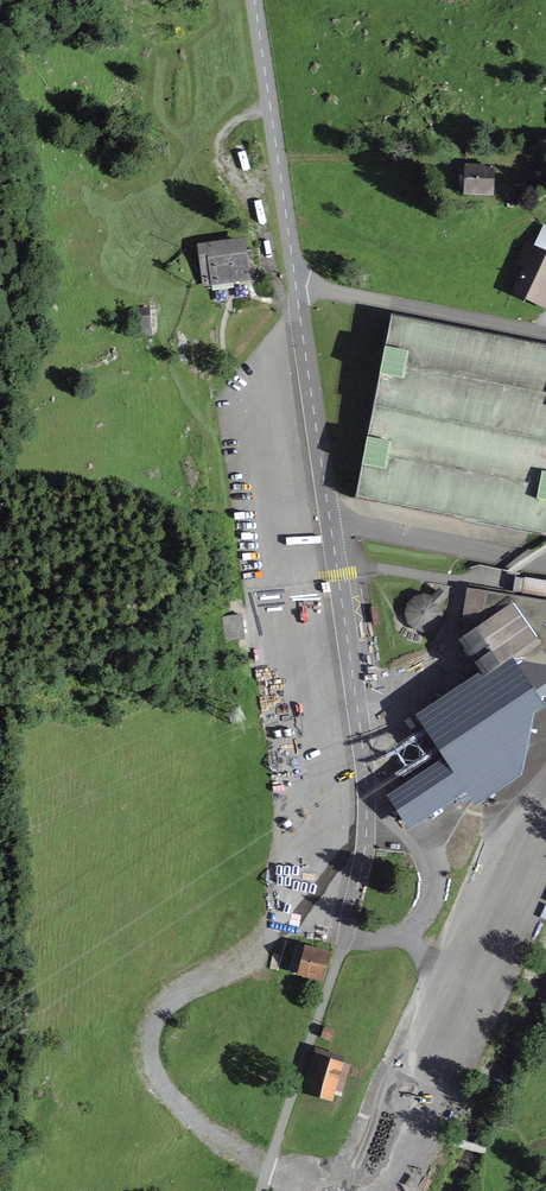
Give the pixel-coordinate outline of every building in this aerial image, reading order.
[(460,197),(490,200),(493,173),(462,170),(460,197)] [(540,227),(530,250),(545,257),(545,229),(540,227)] [(247,283),(241,241),(194,249),(201,290),(247,283)] [(530,250),(521,246),(512,268),(520,272),(509,297),(545,313),(545,310),(545,257),(530,250)] [(132,339),(152,338),(150,311),(130,312),(132,339)] [(355,498),(545,535),(545,341),(392,313),(355,498)] [(516,577),(513,592),(545,597),(545,582),(516,577)] [(466,638),(490,672),(492,676),(502,677),(520,664),(545,668),(545,629),(544,626),(545,625),(545,601),(468,588),(462,625),(464,625),(462,633),(466,638)] [(422,598),(407,602),(400,615),(405,630),(418,637),(433,633),(440,619),(436,605),(422,598)] [(434,711),(460,750),(390,797),(408,823),(470,782),(479,796),(516,771),(529,707),(545,695),(545,668),(520,664),(502,677),(492,676),(490,672),(484,676),(485,678),(434,711)] [(324,980),(331,951),(296,943),(289,972),(324,980)] [(321,1037),(331,1040),(333,1030),(324,1027),(321,1037)] [(331,1101),(344,1055),(314,1047),(301,1092),(331,1101)]
